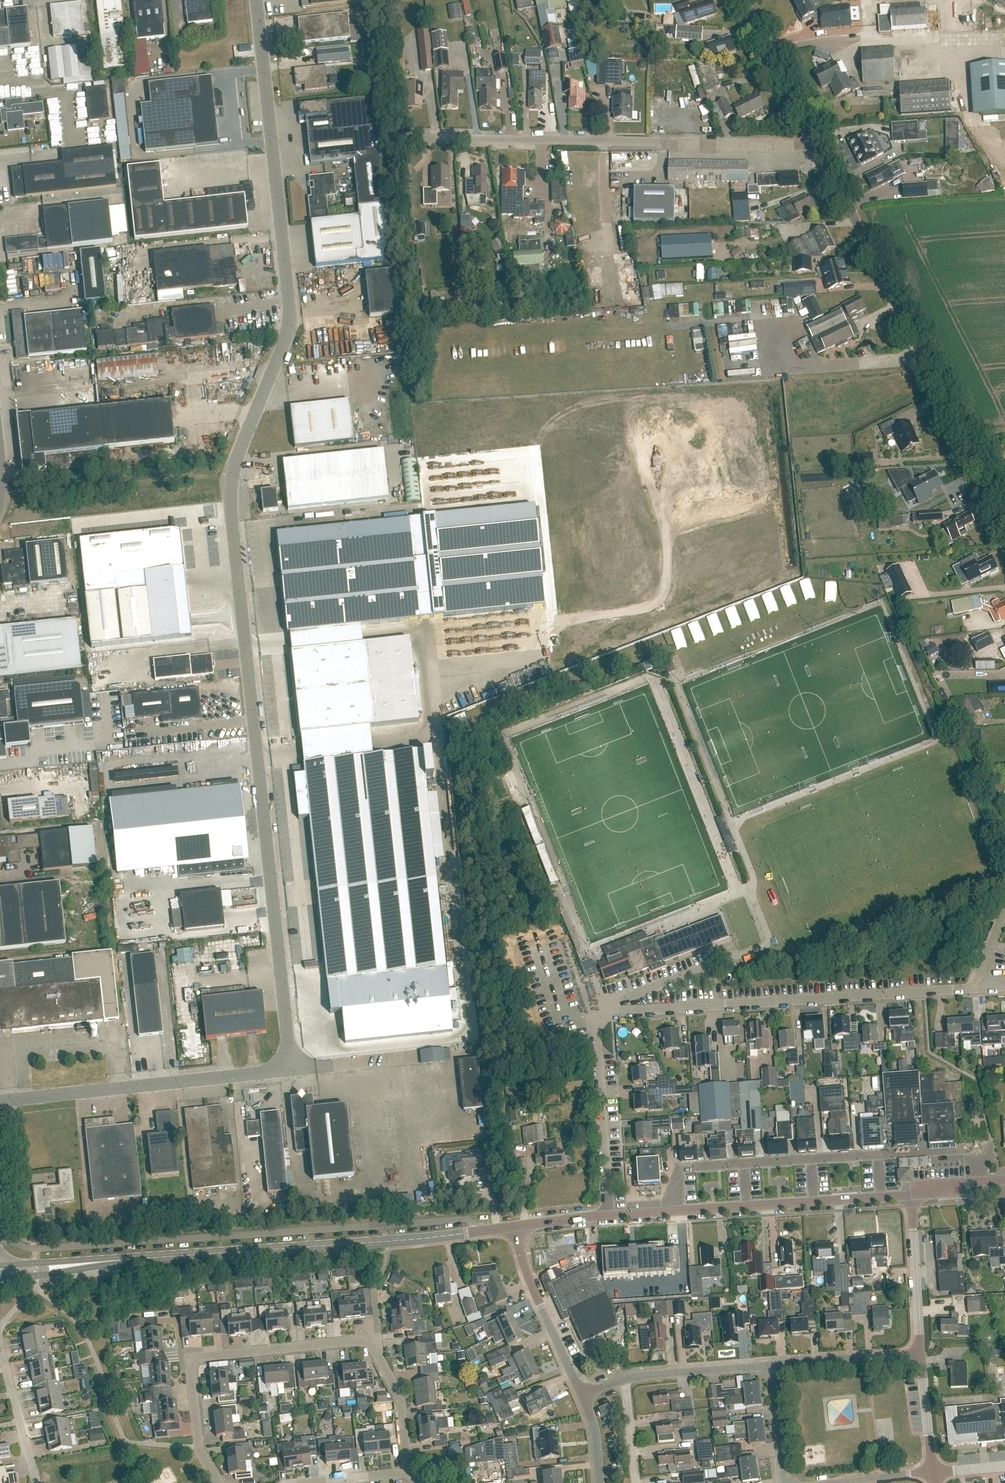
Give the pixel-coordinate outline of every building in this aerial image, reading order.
[(116,67),(108,0),(96,0),(104,68),(116,67)] [(116,67),(128,65),(120,0),(108,0),(116,67)] [(134,66),(145,64),(142,40),(165,38),(164,29),(163,25),(164,25),(161,1),(153,2),(153,0),(132,0),(135,28),(137,41),(132,41),(134,66)] [(214,21),(211,0),(185,0),(188,24),(214,21)] [(518,11),(533,8),(531,0),(516,0),(518,11)] [(565,0),(536,0),(546,49),(562,46),(555,9),(566,7),(565,0)] [(815,21),(821,20),(820,11),(815,14),(808,0),(805,0),(796,5),(799,12),(798,13),(803,23),(813,18),(815,21)] [(676,5),(679,14),(674,15),(678,26),(687,27),(686,25),(707,18),(706,16),(716,13),(712,1),(690,8),(688,1),(676,5)] [(80,3),(50,6),(53,37),(84,34),(80,3)] [(465,18),(464,4),(452,4),(453,19),(465,18)] [(850,5),(820,8),(820,11),(821,20),(821,21),(822,29),(852,26),(850,5)] [(892,31),(891,5),(879,6),(880,16),(878,16),(880,33),(892,32),(892,31)] [(27,9),(0,11),(0,30),(7,30),(8,30),(10,48),(30,46),(27,9)] [(991,11),(983,11),(984,28),(992,28),(991,11)] [(301,44),(350,38),(348,14),(298,19),(301,44)] [(356,30),(356,26),(349,27),(351,43),(365,42),(364,29),(356,30)] [(702,42),(703,28),(687,27),(678,26),(677,26),(676,40),(702,42)] [(417,30),(420,51),(422,71),(432,70),(428,29),(417,30)] [(448,51),(446,33),(431,35),(433,52),(435,70),(450,69),(448,51)] [(720,59),(728,57),(727,54),(735,52),(731,37),(708,44),(712,59),(720,57),(720,59)] [(569,41),(571,52),(569,53),(570,61),(582,59),(581,51),(580,51),(577,39),(569,41)] [(864,83),(895,81),(893,47),(862,49),(864,83)] [(77,62),(75,48),(48,51),(51,81),(63,79),(63,84),(91,82),(88,61),(77,62)] [(348,49),(316,52),(318,65),(350,62),(348,49)] [(499,73),(508,72),(505,54),(495,56),(499,73)] [(541,66),(541,65),(542,55),(526,55),(526,66),(541,66)] [(622,85),(623,61),(599,61),(599,85),(622,85)] [(843,78),(835,63),(815,74),(822,88),(830,84),(831,84),(834,86),(835,87),(834,91),(837,97),(852,90),(853,92),(860,89),(855,79),(849,81),(846,76),(843,78)] [(974,116),(1004,114),(1004,64),(970,66),(974,116)] [(328,88),(325,65),(294,69),(296,86),(304,85),(305,90),(328,88)] [(700,84),(694,66),(687,68),(693,87),(700,84)] [(547,73),(530,72),(530,93),(529,109),(542,109),(543,94),(546,94),(547,73)] [(462,92),(462,77),(462,74),(443,74),(443,77),(443,91),(442,91),(442,108),(457,108),(457,92),(462,92)] [(113,97),(125,95),(124,78),(112,79),(113,97)] [(151,105),(141,106),(146,153),(196,147),(196,148),(219,145),(215,107),(222,106),(221,94),(217,91),(213,92),(212,78),(199,79),(148,85),(151,105)] [(423,92),(423,85),(417,85),(417,78),(401,78),(401,85),(406,85),(406,108),(421,108),(422,92),(423,92)] [(497,109),(497,92),(495,92),(496,78),(477,78),(477,92),(481,92),(481,109),(497,109)] [(901,115),(951,112),(949,82),(899,85),(901,115)] [(586,105),(586,92),(579,92),(579,83),(565,83),(565,92),(571,92),(571,109),(583,109),(583,105),(586,105)] [(89,122),(109,120),(106,87),(85,90),(89,122)] [(698,100),(704,99),(701,88),(695,90),(698,100)] [(883,96),(883,93),(883,88),(863,89),(864,97),(883,96)] [(740,119),(765,107),(758,94),(734,106),(740,119)] [(358,213),(388,210),(387,204),(376,97),(298,105),(299,113),(298,113),(299,118),(298,119),(299,121),(299,124),(302,123),(302,124),(306,123),(310,164),(353,159),(357,194),(344,195),(344,200),(351,200),(352,208),(358,207),(358,213)] [(22,99),(10,100),(11,111),(6,111),(6,110),(0,110),(0,112),(1,124),(7,123),(8,129),(7,130),(8,132),(24,130),(23,120),(22,116),(44,114),(43,104),(23,106),(22,99)] [(632,121),(633,99),(615,99),(615,106),(617,106),(616,120),(632,121)] [(719,122),(725,119),(734,115),(726,99),(711,107),(719,122)] [(696,106),(699,116),(709,113),(706,104),(696,106)] [(919,141),(918,121),(892,123),(893,134),(903,133),(903,142),(919,141)] [(958,122),(945,123),(946,153),(959,152),(958,122)] [(861,165),(877,158),(865,134),(849,141),(861,165)] [(26,197),(116,188),(112,147),(62,153),(63,163),(22,167),(22,168),(12,169),(15,198),(26,197)] [(192,157),(184,158),(186,176),(200,175),(200,171),(227,169),(226,160),(193,162),(192,157)] [(749,183),(749,179),(749,163),(669,162),(669,182),(749,183)] [(904,174),(898,162),(887,167),(886,165),(866,176),(873,189),(881,185),(882,186),(894,180),(893,179),(904,174)] [(164,204),(160,165),(127,168),(135,240),(248,228),(246,211),(255,210),(252,183),(243,184),(243,187),(207,191),(208,200),(164,204)] [(449,191),(449,168),(431,168),(431,187),(423,187),(423,205),(436,205),(436,191),(449,191)] [(486,185),(486,168),(473,168),(473,181),(466,181),(466,196),(480,196),(480,205),(486,205),(486,196),(488,196),(488,185),(486,185)] [(502,197),(502,215),(513,216),(513,218),(535,219),(535,224),(544,224),(544,202),(523,202),(523,201),(518,201),(518,170),(502,170),(502,197)] [(779,175),(757,176),(758,188),(780,187),(780,188),(799,187),(799,173),(779,175)] [(388,210),(358,213),(358,216),(329,219),(326,196),(336,195),(333,174),(319,176),(320,181),(313,182),(314,189),(310,189),(311,196),(308,197),(316,267),(393,259),(388,210)] [(985,177),(973,185),(979,196),(992,188),(985,177)] [(551,182),(552,202),(566,202),(564,188),(562,188),(562,182),(551,182)] [(927,191),(927,183),(903,185),(904,198),(939,196),(939,190),(927,191)] [(675,224),(675,190),(635,189),(634,224),(675,224)] [(814,207),(808,196),(794,202),(793,199),(783,204),(792,222),(801,218),(799,215),(814,207)] [(112,242),(108,203),(42,209),(45,237),(36,238),(36,236),(5,240),(6,253),(38,250),(38,249),(46,249),(72,246),(112,242)] [(735,214),(746,213),(745,206),(734,207),(735,214)] [(469,229),(469,217),(460,217),(460,229),(469,229)] [(569,227),(567,220),(561,218),(555,221),(553,227),(556,233),(565,236),(567,248),(572,247),(574,259),(579,259),(577,251),(575,251),(574,246),(575,246),(571,227),(569,227)] [(416,236),(424,235),(423,224),(415,224),(416,236)] [(835,248),(825,227),(806,237),(809,242),(814,240),(818,249),(810,253),(802,239),(789,246),(795,259),(809,258),(823,258),(821,254),(835,248)] [(662,238),(663,260),(713,257),(712,235),(662,238)] [(501,239),(493,242),(497,252),(505,249),(501,239)] [(514,268),(542,266),(540,240),(519,242),(519,252),(513,253),(514,268)] [(157,293),(237,285),(233,245),(153,253),(157,293)] [(85,303),(105,301),(100,250),(79,252),(85,303)] [(47,257),(47,268),(63,267),(62,256),(47,257)] [(795,259),(796,273),(811,272),(811,258),(795,259)] [(825,279),(846,273),(843,261),(821,268),(825,279)] [(708,269),(708,280),(720,279),(720,268),(708,269)] [(370,317),(399,314),(394,271),(365,274),(370,317)] [(846,273),(825,279),(828,290),(835,288),(835,289),(850,284),(846,273)] [(794,297),(817,295),(815,282),(793,284),(794,297)] [(658,298),(687,296),(687,284),(657,285),(658,298)] [(647,299),(657,299),(656,287),(646,288),(647,299)] [(813,321),(824,316),(813,296),(803,302),(806,309),(800,312),(802,318),(809,314),(813,321)] [(838,348),(848,343),(847,341),(854,337),(846,323),(857,317),(856,315),(865,310),(859,298),(831,312),(832,315),(807,327),(812,338),(810,339),(818,354),(836,345),(838,348)] [(783,300),(785,311),(793,310),(792,299),(783,300)] [(699,315),(698,303),(673,305),(673,316),(699,315)] [(173,329),(174,340),(175,341),(217,336),(217,334),(224,334),(223,323),(215,324),(213,305),(171,310),(173,329)] [(25,317),(24,311),(13,312),(18,359),(86,352),(82,312),(25,317)] [(166,342),(166,341),(174,340),(173,329),(169,330),(167,318),(145,321),(147,334),(137,335),(136,328),(117,330),(118,347),(166,342)] [(111,331),(110,325),(100,326),(101,332),(96,333),(98,349),(115,347),(113,331),(111,331)] [(730,325),(714,326),(715,336),(731,335),(730,325)] [(343,341),(348,341),(348,354),(357,353),(355,327),(342,327),(343,341)] [(98,380),(158,374),(156,352),(95,358),(98,380)] [(17,365),(18,377),(34,376),(34,364),(17,365)] [(99,409),(103,450),(174,442),(169,401),(99,409)] [(294,448),(354,441),(350,401),(290,407),(294,448)] [(94,451),(103,450),(99,409),(30,417),(29,415),(16,416),(21,460),(19,460),(20,464),(21,464),(22,473),(95,465),(94,451)] [(898,428),(894,420),(880,427),(886,438),(895,434),(904,451),(919,444),(913,432),(914,431),(909,422),(898,428)] [(998,446),(987,451),(991,458),(1002,453),(998,446)] [(287,509),(388,498),(382,450),(282,461),(287,509)] [(874,468),(873,453),(857,454),(858,468),(874,468)] [(406,503),(420,501),(415,460),(401,462),(406,503)] [(921,504),(930,500),(933,498),(930,493),(941,488),(937,480),(938,479),(937,479),(936,479),(935,476),(936,475),(935,474),(934,475),(934,474),(915,483),(909,471),(895,472),(896,485),(894,485),(898,492),(911,486),(914,491),(913,492),(915,495),(916,495),(921,504)] [(858,486),(846,492),(855,511),(867,505),(858,486)] [(263,512),(277,510),(275,490),(260,491),(263,512)] [(432,618),(433,618),(545,607),(534,507),(423,518),(422,518),(408,519),(276,533),(281,574),(287,633),(419,620),(432,618)] [(920,522),(943,521),(942,510),(919,511),(920,522)] [(954,520),(945,525),(953,543),(962,539),(961,537),(968,533),(965,528),(974,523),(969,513),(954,520)] [(903,517),(891,518),(891,528),(903,527),(903,517)] [(191,637),(180,529),(80,540),(91,648),(191,637)] [(14,566),(1,567),(3,585),(12,584),(13,588),(68,582),(63,542),(25,546),(26,550),(4,552),(5,561),(13,560),(14,566)] [(992,557),(979,563),(976,556),(961,563),(970,583),(990,573),(991,575),(998,571),(997,570),(998,569),(992,557)] [(911,594),(905,581),(894,586),(900,599),(911,594)] [(983,609),(982,605),(980,595),(952,601),(954,615),(983,609)] [(983,609),(989,611),(995,623),(1001,620),(1001,621),(1004,619),(1004,601),(1000,603),(998,599),(992,602),(994,606),(995,610),(982,605),(983,609)] [(51,623),(0,628),(0,679),(81,671),(76,621),(51,623)] [(978,653),(994,645),(988,633),(972,641),(978,653)] [(925,638),(918,641),(924,657),(936,652),(932,642),(927,644),(925,638)] [(363,644),(291,652),(300,735),(372,727),(418,722),(409,639),(363,644)] [(212,663),(211,655),(189,658),(189,656),(153,660),(155,681),(213,674),(212,668),(215,667),(214,663),(212,663)] [(663,661),(668,674),(677,671),(672,658),(663,661)] [(18,731),(28,730),(84,724),(80,688),(76,684),(14,690),(17,726),(18,731)] [(133,707),(135,719),(162,716),(162,723),(172,722),(201,718),(198,689),(188,690),(188,689),(132,695),(133,707)] [(0,720),(8,719),(6,701),(9,701),(8,691),(0,692),(0,720)] [(945,694),(938,698),(942,705),(949,701),(945,694)] [(123,708),(133,707),(132,695),(121,696),(123,708)] [(979,721),(967,698),(953,699),(966,727),(979,721)] [(127,720),(135,719),(133,707),(126,708),(127,720)] [(28,730),(18,731),(17,726),(3,728),(3,727),(0,727),(0,759),(6,758),(5,748),(26,746),(30,742),(28,730)] [(981,745),(980,729),(971,729),(971,745),(981,745)] [(305,775),(294,776),(298,819),(309,818),(317,893),(327,981),(330,1014),(342,1013),(345,1044),(452,1032),(451,1022),(461,1021),(458,990),(448,991),(445,968),(436,881),(422,751),(303,764),(305,775)] [(101,764),(92,764),(94,792),(103,791),(101,764)] [(245,871),(243,860),(247,859),(239,786),(195,791),(109,800),(117,873),(177,867),(178,878),(245,871)] [(7,802),(9,823),(56,818),(54,797),(7,802)] [(727,824),(720,827),(724,839),(727,846),(735,843),(732,836),(727,824)] [(43,872),(97,866),(93,828),(39,834),(39,835),(17,837),(17,838),(11,839),(11,837),(0,838),(0,858),(8,857),(8,864),(20,863),(19,848),(27,847),(27,849),(33,849),(33,846),(41,845),(43,872)] [(66,944),(59,883),(0,890),(0,951),(66,944)] [(184,932),(224,927),(220,891),(180,895),(182,911),(171,912),(173,930),(184,928),(184,932)] [(663,934),(656,937),(657,941),(658,940),(663,951),(660,952),(665,963),(666,962),(679,957),(716,943),(730,938),(721,916),(708,921),(665,938),(663,934)] [(599,965),(595,967),(598,974),(600,974),(602,973),(605,981),(628,972),(630,976),(629,976),(629,977),(643,971),(649,969),(651,974),(668,967),(666,962),(665,963),(660,952),(663,951),(658,940),(657,941),(656,937),(639,943),(612,954),(613,957),(609,958),(609,956),(607,957),(607,958),(608,957),(610,962),(605,964),(600,966),(599,965)] [(191,949),(177,951),(179,964),(192,963),(191,949)] [(88,1024),(119,1020),(111,952),(72,956),(72,959),(13,966),(12,963),(0,964),(0,1030),(11,1029),(11,1031),(88,1023),(88,1024)] [(139,1037),(163,1034),(154,954),(130,956),(139,1037)] [(261,993),(247,994),(231,996),(236,1036),(266,1033),(261,993)] [(201,999),(206,1040),(236,1036),(231,996),(201,999)] [(904,1028),(903,1020),(908,1020),(908,1012),(890,1014),(891,1029),(900,1028),(901,1043),(915,1042),(915,1037),(907,1037),(906,1028),(904,1028)] [(808,1033),(815,1032),(816,1050),(825,1050),(824,1031),(823,1018),(807,1019),(808,1033)] [(906,1028),(907,1037),(915,1037),(913,1019),(908,1020),(903,1020),(904,1028),(906,1028)] [(1001,1039),(1001,1033),(1000,1019),(987,1019),(988,1033),(982,1033),(983,1046),(1002,1045),(1001,1039)] [(850,1035),(849,1020),(836,1021),(836,1028),(836,1029),(835,1029),(835,1040),(844,1040),(844,1042),(845,1042),(845,1051),(859,1050),(858,1034),(850,1035)] [(960,1021),(961,1035),(962,1038),(964,1042),(970,1042),(971,1047),(981,1046),(980,1033),(974,1034),(973,1020),(960,1021)] [(955,1035),(961,1035),(960,1021),(948,1022),(948,1034),(935,1035),(936,1049),(955,1048),(955,1035)] [(742,1045),(741,1044),(740,1024),(724,1025),(725,1038),(734,1037),(735,1045),(742,1045)] [(750,1034),(751,1042),(758,1042),(759,1052),(761,1052),(770,1051),(768,1034),(765,1034),(765,1025),(752,1026),(752,1034),(750,1034)] [(878,1044),(877,1028),(864,1029),(864,1035),(860,1035),(860,1045),(865,1044),(865,1045),(873,1045),(873,1052),(880,1051),(881,1058),(888,1057),(887,1043),(878,1044)] [(680,1046),(679,1032),(662,1033),(663,1052),(674,1051),(675,1060),(689,1059),(688,1046),(680,1046)] [(795,1048),(795,1034),(781,1035),(781,1042),(777,1042),(778,1050),(782,1050),(782,1051),(790,1051),(790,1066),(798,1066),(798,1059),(798,1047),(795,1048)] [(712,1086),(721,1085),(719,1053),(710,1054),(709,1039),(705,1039),(705,1037),(694,1038),(694,1046),(696,1046),(696,1047),(696,1048),(694,1048),(695,1056),(697,1056),(698,1065),(705,1065),(705,1068),(710,1067),(712,1086)] [(422,1064),(448,1062),(447,1049),(422,1051),(422,1064)] [(833,1078),(832,1063),(831,1052),(824,1052),(825,1064),(824,1064),(825,1079),(833,1078)] [(463,1110),(483,1108),(478,1059),(458,1061),(463,1110)] [(658,1062),(640,1063),(640,1069),(633,1070),(634,1084),(646,1083),(646,1076),(658,1075),(658,1062)] [(804,1079),(805,1079),(804,1066),(797,1067),(798,1080),(804,1079)] [(759,1083),(777,1082),(777,1081),(776,1069),(763,1070),(763,1081),(759,1081),(759,1083)] [(920,1138),(919,1128),(923,1128),(919,1075),(919,1072),(883,1075),(888,1140),(895,1140),(896,1148),(918,1146),(917,1138),(920,1138)] [(928,1128),(929,1145),(942,1144),(937,1073),(919,1075),(923,1128),(928,1128)] [(937,1073),(942,1144),(955,1144),(954,1118),(964,1117),(962,1083),(944,1084),(943,1073),(937,1073)] [(659,1090),(660,1090),(673,1089),(667,1077),(658,1078),(659,1090)] [(777,1082),(759,1083),(759,1088),(764,1088),(764,1089),(789,1087),(789,1081),(777,1081),(777,1082)] [(742,1138),(738,1138),(739,1159),(756,1157),(755,1144),(754,1144),(753,1132),(762,1131),(758,1083),(750,1083),(739,1084),(741,1118),(740,1118),(741,1131),(742,1138)] [(732,1119),(730,1084),(721,1085),(712,1086),(699,1087),(700,1087),(700,1095),(702,1124),(720,1123),(725,1122),(731,1122),(732,1122),(732,1119)] [(732,1119),(740,1118),(741,1118),(739,1084),(730,1084),(732,1119)] [(700,1087),(673,1089),(660,1090),(659,1090),(647,1090),(647,1097),(635,1098),(636,1113),(648,1112),(656,1111),(656,1107),(656,1098),(662,1097),(700,1095),(700,1087)] [(844,1088),(819,1089),(821,1114),(831,1113),(831,1121),(834,1120),(835,1137),(830,1138),(832,1152),(841,1152),(841,1154),(848,1153),(848,1151),(854,1151),(853,1136),(851,1136),(851,1129),(847,1130),(846,1118),(844,1088)] [(543,1104),(543,1102),(557,1100),(556,1094),(559,1094),(558,1091),(535,1094),(536,1104),(541,1104),(543,1104)] [(868,1115),(879,1114),(878,1108),(885,1108),(884,1093),(877,1093),(878,1102),(867,1103),(868,1115)] [(305,1097),(300,1094),(297,1098),(290,1099),(296,1152),(310,1150),(313,1181),(353,1176),(346,1106),(313,1109),(312,1096),(305,1097)] [(206,1108),(215,1188),(237,1186),(231,1135),(224,1136),(221,1106),(206,1108)] [(804,1107),(808,1154),(817,1153),(813,1106),(804,1107)] [(508,1108),(510,1123),(516,1122),(514,1107),(508,1108)] [(799,1155),(808,1154),(804,1107),(790,1108),(790,1112),(792,1141),(793,1141),(792,1126),(800,1126),(800,1133),(798,1133),(799,1155)] [(184,1110),(193,1190),(215,1188),(206,1108),(184,1110)] [(158,1135),(147,1136),(151,1176),(179,1173),(172,1111),(168,1112),(156,1114),(157,1125),(157,1126),(157,1131),(157,1130),(158,1135)] [(288,1192),(280,1112),(260,1114),(261,1122),(247,1123),(248,1138),(262,1136),(268,1194),(288,1192)] [(787,1141),(792,1141),(790,1112),(776,1113),(778,1141),(768,1142),(769,1157),(788,1155),(787,1141)] [(116,1126),(115,1117),(84,1121),(93,1202),(141,1197),(133,1124),(116,1126)] [(648,1126),(637,1127),(638,1143),(652,1142),(651,1131),(672,1130),(671,1124),(671,1118),(648,1119),(648,1126)] [(672,1130),(684,1129),(684,1118),(672,1119),(672,1130)] [(731,1122),(725,1122),(720,1123),(721,1133),(732,1132),(731,1122)] [(869,1150),(876,1149),(875,1135),(874,1122),(867,1123),(869,1150)] [(863,1150),(869,1150),(867,1123),(861,1123),(863,1150)] [(680,1137),(681,1162),(698,1161),(698,1160),(704,1160),(703,1148),(703,1147),(701,1124),(694,1125),(695,1135),(678,1136),(678,1137),(680,1137)] [(544,1146),(543,1143),(542,1126),(522,1128),(524,1145),(536,1144),(538,1157),(535,1157),(536,1165),(545,1164),(545,1168),(564,1166),(562,1151),(557,1152),(556,1145),(544,1146)] [(711,1141),(708,1141),(708,1148),(710,1148),(711,1159),(711,1160),(727,1159),(726,1145),(725,1140),(725,1134),(717,1135),(718,1137),(711,1138),(711,1141)] [(884,1149),(883,1134),(875,1135),(876,1149),(884,1149)] [(635,1186),(661,1184),(660,1164),(668,1163),(667,1149),(652,1150),(653,1160),(638,1161),(639,1178),(634,1179),(635,1186)] [(452,1182),(453,1182),(461,1181),(462,1181),(463,1180),(463,1179),(463,1178),(471,1177),(470,1170),(484,1169),(482,1152),(465,1153),(466,1158),(452,1160),(453,1168),(449,1169),(448,1169),(447,1170),(447,1171),(447,1172),(448,1178),(448,1179),(448,1180),(449,1180),(449,1181),(450,1181),(451,1182),(452,1182)] [(894,1183),(909,1183),(909,1169),(894,1169),(894,1183)] [(50,1209),(49,1204),(74,1201),(71,1170),(58,1172),(60,1186),(44,1188),(44,1186),(33,1187),(36,1215),(44,1215),(44,1210),(50,1209)] [(953,1245),(953,1232),(936,1233),(936,1248),(937,1248),(938,1261),(940,1293),(952,1292),(952,1298),(965,1297),(963,1273),(958,1274),(957,1245),(953,1245)] [(970,1235),(971,1246),(971,1250),(974,1250),(974,1255),(989,1254),(990,1260),(1000,1259),(1000,1266),(1004,1265),(1004,1258),(1003,1238),(996,1238),(996,1233),(970,1235)] [(868,1239),(851,1240),(852,1259),(857,1259),(858,1260),(869,1259),(869,1260),(873,1260),(872,1250),(886,1249),(885,1236),(868,1238),(868,1239)] [(794,1267),(792,1243),(779,1244),(781,1268),(794,1267)] [(828,1286),(828,1292),(841,1293),(849,1294),(847,1267),(848,1267),(848,1266),(847,1266),(847,1270),(840,1271),(839,1257),(834,1257),(833,1244),(816,1246),(817,1251),(816,1251),(816,1253),(817,1253),(817,1258),(814,1259),(815,1273),(829,1272),(829,1268),(834,1268),(836,1286),(828,1286)] [(604,1250),(603,1250),(604,1277),(680,1272),(679,1249),(678,1249),(678,1252),(673,1252),(673,1249),(665,1250),(665,1245),(663,1245),(663,1248),(659,1248),(659,1245),(650,1246),(650,1249),(646,1249),(645,1246),(636,1247),(636,1249),(631,1249),(631,1248),(622,1249),(622,1251),(618,1252),(618,1249),(608,1249),(608,1252),(604,1252),(604,1250)] [(743,1264),(749,1264),(750,1277),(764,1276),(763,1255),(756,1256),(755,1246),(742,1247),(742,1253),(734,1253),(735,1264),(743,1264)] [(702,1267),(698,1267),(699,1279),(712,1278),(712,1277),(721,1276),(720,1259),(715,1260),(714,1248),(701,1249),(702,1267)] [(869,1259),(858,1260),(859,1276),(870,1275),(869,1260),(869,1259)] [(618,1327),(616,1317),(614,1307),(595,1262),(563,1276),(561,1272),(559,1272),(545,1278),(545,1280),(547,1284),(546,1284),(563,1321),(571,1318),(583,1343),(618,1327)] [(486,1293),(491,1304),(479,1309),(483,1318),(498,1311),(495,1303),(507,1298),(501,1286),(501,1285),(497,1286),(495,1267),(471,1269),(473,1285),(488,1284),(488,1287),(490,1292),(486,1293)] [(449,1279),(448,1268),(442,1269),(441,1269),(438,1269),(438,1270),(435,1270),(438,1296),(435,1296),(436,1304),(452,1303),(451,1299),(448,1299),(448,1295),(457,1294),(456,1285),(450,1285),(450,1283),(450,1279),(449,1279)] [(313,1271),(313,1280),(351,1277),(351,1269),(313,1271)] [(398,1272),(392,1280),(401,1285),(406,1277),(398,1272)] [(762,1292),(774,1291),(773,1277),(761,1278),(762,1292)] [(795,1289),(804,1288),(803,1277),(794,1278),(795,1289)] [(776,1291),(785,1290),(784,1278),(775,1279),(776,1291)] [(358,1299),(351,1300),(353,1319),(365,1317),(364,1305),(371,1304),(370,1289),(361,1290),(357,1293),(358,1299)] [(805,1304),(802,1304),(802,1311),(803,1315),(798,1315),(798,1321),(791,1322),(792,1335),(808,1334),(807,1321),(816,1320),(815,1303),(814,1303),(814,1290),(804,1290),(805,1304)] [(778,1323),(784,1323),(782,1292),(770,1293),(772,1313),(768,1313),(769,1323),(760,1324),(760,1330),(758,1330),(758,1341),(770,1340),(770,1337),(779,1336),(778,1323)] [(339,1307),(340,1320),(353,1319),(351,1300),(340,1301),(339,1293),(331,1293),(333,1308),(339,1307)] [(828,1332),(844,1331),(852,1330),(849,1295),(849,1294),(841,1293),(842,1307),(836,1308),(836,1310),(826,1311),(827,1318),(826,1318),(828,1332)] [(850,1306),(871,1305),(870,1293),(849,1294),(850,1306)] [(392,1320),(411,1318),(410,1310),(419,1309),(417,1296),(398,1298),(399,1305),(390,1306),(392,1320)] [(969,1314),(980,1314),(979,1298),(968,1298),(969,1314)] [(320,1300),(321,1308),(314,1309),(316,1328),(326,1326),(325,1313),(331,1312),(330,1299),(320,1300)] [(473,1299),(461,1303),(466,1318),(478,1314),(473,1299)] [(674,1316),(685,1315),(684,1301),(673,1302),(674,1316)] [(303,1315),(305,1329),(316,1328),(314,1309),(307,1310),(306,1302),(296,1303),(298,1316),(303,1315)] [(667,1302),(662,1303),(663,1317),(674,1316),(673,1302),(667,1302)] [(276,1305),(276,1313),(278,1332),(289,1331),(287,1317),(294,1316),(292,1304),(276,1305)] [(200,1316),(202,1336),(214,1335),(212,1324),(220,1323),(218,1305),(205,1306),(206,1312),(206,1315),(200,1316)] [(240,1336),(238,1317),(232,1318),(231,1305),(220,1306),(222,1324),(228,1323),(229,1337),(240,1336)] [(629,1307),(631,1316),(640,1315),(638,1305),(629,1307)] [(266,1319),(267,1333),(278,1332),(276,1313),(270,1314),(269,1306),(259,1307),(260,1320),(266,1319)] [(189,1326),(190,1337),(202,1336),(200,1316),(193,1317),(193,1313),(193,1307),(179,1308),(181,1327),(189,1326)] [(245,1309),(246,1317),(238,1317),(240,1336),(251,1335),(250,1321),(256,1320),(255,1308),(245,1309)] [(889,1316),(888,1315),(888,1309),(873,1310),(874,1317),(873,1317),(875,1332),(883,1331),(882,1328),(889,1327),(889,1323),(891,1323),(890,1322),(891,1322),(891,1316),(889,1316)] [(731,1317),(721,1318),(721,1329),(724,1329),(724,1334),(725,1345),(739,1344),(738,1331),(745,1330),(743,1313),(731,1314),(731,1317)] [(491,1333),(493,1338),(517,1327),(510,1314),(489,1324),(493,1332),(491,1333)] [(686,1350),(696,1349),(696,1347),(701,1347),(700,1331),(713,1330),(712,1314),(693,1316),(694,1322),(686,1323),(687,1337),(685,1337),(686,1350)] [(941,1322),(941,1333),(957,1333),(957,1337),(967,1337),(967,1327),(958,1327),(958,1323),(957,1323),(957,1314),(952,1314),(952,1315),(952,1322),(941,1322)] [(663,1327),(662,1315),(654,1316),(655,1326),(649,1326),(650,1337),(642,1338),(643,1350),(651,1350),(651,1351),(663,1350),(662,1340),(666,1340),(664,1327),(663,1327)] [(407,1332),(407,1338),(420,1337),(421,1337),(420,1324),(412,1325),(411,1318),(392,1320),(393,1333),(407,1332)] [(468,1337),(474,1334),(473,1331),(487,1325),(484,1319),(464,1328),(468,1337)] [(146,1328),(145,1320),(132,1321),(132,1329),(146,1328)] [(522,1340),(517,1327),(493,1338),(495,1342),(504,1338),(508,1347),(522,1340)] [(24,1346),(47,1342),(44,1328),(23,1332),(24,1338),(23,1338),(24,1346)] [(142,1342),(162,1340),(161,1329),(141,1331),(142,1342)] [(421,1345),(405,1346),(406,1357),(433,1355),(432,1344),(435,1344),(435,1335),(421,1337),(420,1337),(421,1345)] [(134,1361),(139,1361),(152,1359),(151,1353),(163,1352),(162,1340),(142,1342),(144,1354),(134,1355),(134,1361)] [(49,1356),(47,1342),(24,1346),(26,1354),(27,1360),(30,1360),(30,1359),(49,1356)] [(469,1357),(475,1355),(472,1349),(467,1352),(469,1357)] [(486,1356),(489,1362),(499,1357),(497,1351),(486,1356)] [(516,1365),(505,1370),(508,1376),(534,1364),(528,1351),(513,1358),(516,1365)] [(433,1355),(406,1357),(407,1368),(423,1367),(424,1375),(438,1373),(436,1354),(433,1355)] [(31,1373),(54,1370),(51,1355),(49,1356),(30,1359),(30,1360),(31,1366),(30,1366),(31,1373)] [(502,1363),(499,1357),(489,1362),(491,1368),(502,1363)] [(150,1378),(169,1375),(168,1364),(153,1366),(152,1359),(139,1361),(140,1367),(148,1366),(150,1378)] [(253,1360),(239,1362),(240,1369),(254,1367),(253,1360)] [(955,1363),(955,1362),(948,1362),(948,1369),(950,1369),(951,1388),(968,1388),(967,1363),(955,1363)] [(316,1381),(316,1386),(334,1384),(332,1371),(327,1372),(326,1363),(314,1364),(316,1381)] [(316,1386),(316,1381),(314,1364),(303,1365),(303,1371),(298,1372),(299,1388),(309,1387),(310,1390),(315,1389),(316,1386)] [(534,1364),(508,1376),(510,1381),(518,1378),(521,1385),(525,1384),(539,1377),(534,1364)] [(354,1366),(355,1383),(356,1390),(363,1389),(363,1388),(375,1387),(373,1372),(366,1373),(365,1365),(354,1366)] [(211,1387),(236,1384),(235,1377),(233,1377),(232,1366),(218,1368),(219,1374),(210,1375),(211,1387)] [(349,1383),(355,1383),(354,1366),(342,1367),(343,1376),(337,1376),(339,1390),(349,1389),(349,1383)] [(275,1368),(277,1385),(284,1384),(285,1390),(295,1389),(293,1375),(288,1376),(287,1367),(275,1368)] [(271,1385),(277,1385),(275,1368),(264,1369),(265,1379),(259,1380),(260,1393),(271,1392),(271,1385)] [(56,1384),(56,1383),(54,1370),(31,1373),(33,1381),(34,1388),(37,1387),(56,1384)] [(415,1395),(435,1393),(434,1383),(439,1382),(438,1373),(424,1375),(421,1375),(421,1381),(414,1382),(415,1395)] [(146,1396),(159,1395),(158,1389),(171,1387),(169,1375),(150,1378),(150,1385),(145,1385),(146,1396)] [(38,1401),(61,1397),(58,1383),(56,1383),(56,1384),(37,1387),(38,1393),(37,1393),(38,1401)] [(236,1384),(211,1387),(212,1398),(218,1397),(219,1403),(236,1401),(235,1391),(236,1389),(236,1384)] [(716,1386),(708,1387),(710,1400),(717,1400),(725,1399),(731,1398),(761,1395),(760,1384),(744,1385),(744,1391),(741,1391),(741,1389),(730,1390),(730,1392),(717,1393),(716,1386)] [(488,1403),(491,1402),(504,1397),(505,1399),(516,1394),(514,1388),(503,1393),(501,1389),(485,1396),(488,1403)] [(533,1395),(523,1400),(530,1416),(536,1413),(553,1405),(545,1389),(533,1395)] [(378,1402),(378,1404),(393,1402),(388,1392),(386,1393),(376,1394),(377,1402),(378,1402)] [(669,1393),(668,1392),(659,1393),(659,1394),(653,1395),(654,1405),(670,1404),(669,1400),(679,1399),(679,1392),(669,1393)] [(435,1393),(415,1395),(417,1407),(424,1407),(424,1413),(442,1411),(441,1402),(436,1402),(435,1393)] [(88,1394),(83,1397),(86,1402),(91,1399),(88,1394)] [(516,1400),(519,1399),(516,1394),(505,1399),(504,1397),(491,1402),(493,1405),(496,1403),(501,1413),(510,1409),(508,1404),(516,1400)] [(158,1414),(177,1412),(176,1400),(160,1402),(159,1395),(146,1396),(140,1397),(141,1404),(150,1403),(151,1415),(158,1414)] [(731,1398),(725,1399),(725,1406),(746,1404),(746,1408),(762,1406),(761,1395),(731,1398)] [(61,1397),(38,1401),(40,1409),(40,1408),(41,1415),(63,1411),(61,1397)] [(673,1412),(681,1411),(693,1410),(692,1399),(672,1401),(673,1412)] [(945,1409),(948,1437),(949,1447),(978,1444),(987,1443),(987,1444),(1004,1442),(1004,1437),(1004,1436),(1004,1400),(1000,1400),(1001,1405),(992,1406),(992,1404),(957,1408),(945,1409)] [(610,1412),(613,1411),(610,1404),(599,1409),(602,1415),(609,1412),(610,1412)] [(215,1425),(232,1424),(231,1416),(237,1416),(236,1405),(219,1407),(220,1413),(214,1414),(215,1425)] [(713,1418),(727,1417),(726,1409),(712,1410),(713,1418)] [(158,1414),(151,1415),(153,1426),(154,1426),(155,1433),(155,1439),(168,1438),(168,1432),(167,1425),(178,1423),(177,1412),(158,1414)] [(419,1432),(438,1430),(448,1429),(447,1418),(445,1418),(444,1412),(431,1414),(432,1420),(418,1421),(419,1432)] [(283,1422),(294,1421),(294,1413),(282,1414),(283,1422)] [(91,1429),(102,1427),(96,1416),(89,1416),(91,1429)] [(714,1428),(728,1426),(727,1418),(713,1420),(714,1428)] [(47,1438),(69,1434),(67,1420),(45,1423),(46,1430),(47,1438)] [(672,1423),(672,1421),(662,1422),(662,1424),(656,1425),(657,1435),(673,1434),(672,1430),(682,1429),(682,1422),(672,1423)] [(735,1435),(765,1432),(764,1421),(734,1424),(735,1435)] [(233,1430),(232,1424),(215,1425),(216,1437),(222,1436),(223,1442),(240,1440),(244,1440),(243,1429),(233,1430)] [(384,1434),(375,1435),(377,1454),(390,1452),(389,1441),(396,1440),(394,1425),(383,1426),(384,1434)] [(374,1457),(373,1454),(377,1454),(375,1435),(374,1427),(366,1428),(366,1429),(355,1431),(356,1444),(363,1443),(365,1457),(374,1457)] [(92,1445),(107,1444),(105,1428),(91,1429),(92,1445)] [(684,1441),(697,1439),(696,1428),(683,1429),(684,1441)] [(546,1429),(532,1430),(534,1442),(539,1442),(541,1459),(541,1460),(558,1458),(556,1433),(546,1434),(546,1429)] [(438,1430),(419,1432),(420,1443),(434,1442),(435,1448),(448,1447),(446,1435),(439,1436),(438,1430)] [(750,1445),(766,1444),(765,1432),(735,1435),(735,1440),(749,1438),(750,1445)] [(69,1434),(47,1438),(48,1445),(49,1445),(50,1452),(72,1448),(69,1434)] [(295,1450),(298,1468),(311,1466),(309,1457),(317,1456),(314,1436),(303,1438),(304,1444),(301,1444),(302,1449),(295,1450)] [(342,1436),(335,1437),(338,1463),(350,1462),(348,1450),(354,1450),(353,1438),(342,1439),(342,1436)] [(326,1465),(338,1463),(335,1437),(329,1437),(329,1440),(318,1441),(319,1453),(325,1453),(326,1465)] [(699,1458),(711,1456),(710,1439),(697,1440),(699,1458)] [(298,1468),(295,1450),(294,1442),(276,1445),(278,1460),(283,1459),(285,1470),(298,1468)] [(228,1463),(245,1461),(254,1460),(253,1453),(250,1454),(249,1443),(235,1445),(235,1450),(227,1451),(228,1463)] [(10,1457),(8,1444),(0,1446),(0,1459),(10,1457)] [(730,1446),(716,1448),(717,1456),(731,1454),(730,1446)] [(691,1465),(690,1450),(679,1451),(680,1454),(675,1454),(675,1451),(665,1452),(665,1454),(659,1454),(660,1465),(668,1465),(669,1471),(671,1473),(675,1472),(677,1470),(676,1466),(691,1465)] [(513,1471),(517,1470),(515,1451),(504,1452),(506,1471),(507,1471),(510,1471),(513,1471)] [(732,1461),(731,1454),(717,1456),(718,1463),(732,1461)] [(727,1469),(728,1474),(757,1469),(756,1458),(740,1460),(741,1467),(727,1469)] [(245,1461),(228,1463),(229,1475),(235,1474),(235,1480),(252,1478),(251,1467),(245,1468),(245,1461)] [(3,1467),(0,1468),(0,1482),(18,1482),(16,1472),(4,1474),(3,1467)] [(514,1478),(530,1476),(529,1469),(517,1470),(513,1471),(514,1478)] [(759,1481),(757,1469),(728,1474),(728,1478),(742,1476),(743,1482),(744,1482),(759,1481)] [(684,1474),(685,1482),(694,1482),(704,1482),(717,1480),(716,1471),(702,1472),(684,1474)] [(560,1472),(542,1474),(543,1482),(561,1482),(560,1472)]
